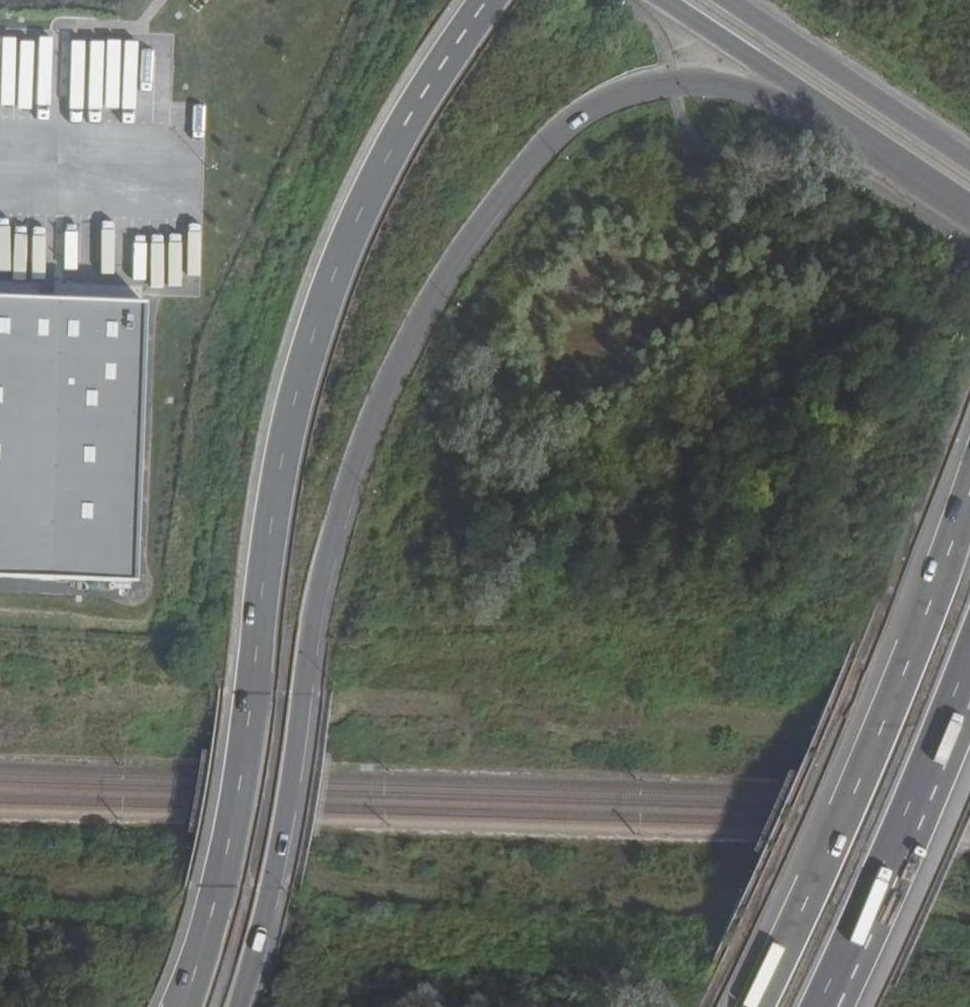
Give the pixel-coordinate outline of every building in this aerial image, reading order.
[(139,575),(147,295),(0,291),(0,570),(139,575)]
